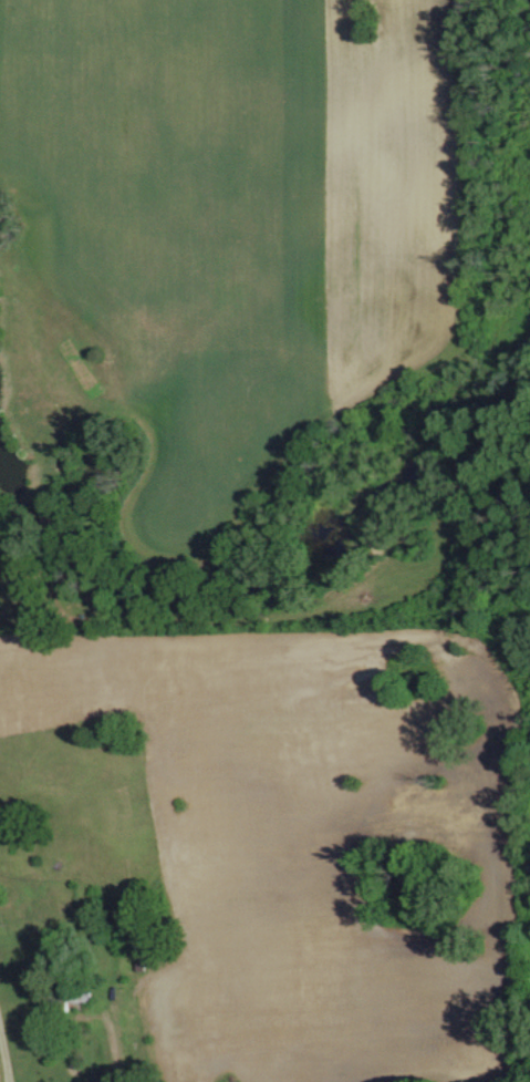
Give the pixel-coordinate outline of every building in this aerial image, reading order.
[(85,1002),(92,1002),(92,992),(53,992),(53,1012),(85,1012),(85,1002)]
